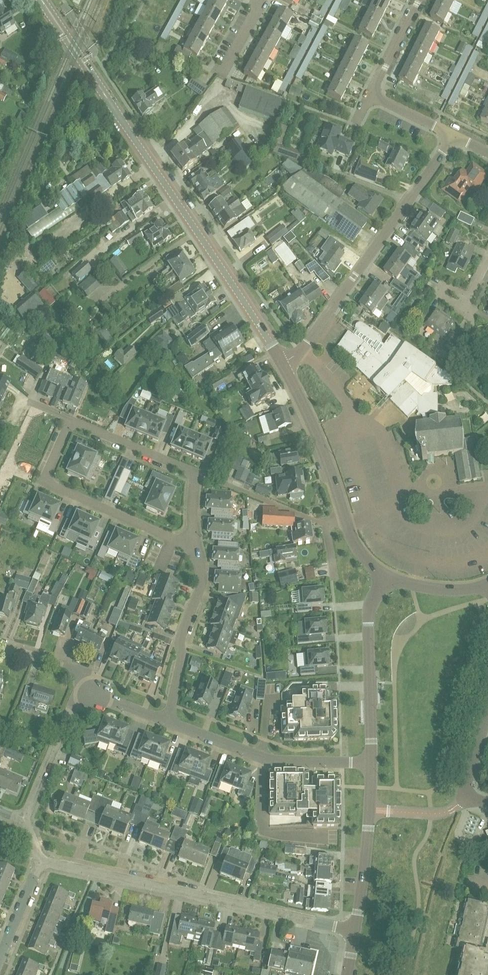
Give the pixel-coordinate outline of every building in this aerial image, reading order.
[(178,6),(183,9),(188,0),(181,0),(178,6)] [(220,15),(226,4),(218,0),(211,0),(207,8),(220,15)] [(328,10),(333,0),(326,0),(322,7),(328,10)] [(383,16),(388,5),(378,0),(374,0),(369,9),(383,16)] [(450,13),(455,2),(451,0),(439,0),(436,6),(450,13)] [(333,5),(326,20),(335,24),(337,20),(334,18),(339,8),(333,5)] [(172,17),(177,19),(181,12),(183,9),(178,6),(172,17)] [(431,18),(444,24),(450,13),(436,6),(431,18)] [(303,16),(320,25),(328,10),(322,7),(318,15),(307,9),(303,16)] [(201,18),(214,25),(220,15),(207,8),(201,18)] [(279,9),(273,20),(286,27),(292,16),(279,9)] [(364,20),(377,27),(383,16),(369,9),(364,20)] [(5,10),(0,14),(0,33),(1,33),(1,34),(15,25),(8,15),(10,14),(7,10),(5,11),(5,10)] [(482,29),(487,18),(482,15),(477,26),(482,29)] [(306,38),(312,41),(320,25),(303,16),(300,22),(308,26),(308,25),(312,27),(306,38)] [(166,27),(171,30),(177,19),(172,17),(166,27)] [(195,29),(208,36),(214,25),(201,18),(195,29)] [(273,20),(267,31),(280,38),(286,27),(273,20)] [(326,20),(318,34),(324,37),(328,29),(331,30),(334,25),(335,25),(335,24),(326,20)] [(358,31),(372,38),(377,27),(364,20),(358,31)] [(421,36),(435,43),(440,31),(427,25),(421,36)] [(478,38),(482,29),(477,26),(474,25),(470,33),(460,29),(457,35),(468,40),(470,41),(470,40),(475,42),(477,37),(478,38)] [(160,38),(165,41),(171,30),(166,27),(160,38)] [(189,40),(202,47),(208,36),(195,29),(189,40)] [(487,52),(487,40),(487,37),(487,32),(485,30),(476,47),(487,52),(487,51),(487,52)] [(267,31),(261,41),(275,49),(280,38),(267,31)] [(318,34),(312,45),(318,48),(320,43),(324,37),(318,34)] [(416,47),(429,54),(435,43),(421,36),(416,47)] [(300,49),(306,52),(312,41),(306,38),(300,49)] [(349,50),(362,56),(368,45),(355,39),(349,50)] [(174,53),(188,61),(191,55),(196,58),(202,47),(189,40),(184,50),(177,47),(174,53)] [(261,41),(255,52),(269,59),(275,49),(261,41)] [(468,45),(462,42),(456,53),(462,56),(467,59),(473,48),(468,45)] [(307,56),(312,59),(316,52),(318,48),(312,45),(307,56)] [(411,58),(424,64),(429,54),(416,47),(411,58)] [(1,56),(14,64),(17,59),(19,56),(5,48),(1,56)] [(295,60),(300,63),(306,52),(300,49),(295,60)] [(344,61),(357,67),(362,56),(349,50),(344,61)] [(474,51),(470,60),(475,63),(480,54),(474,51)] [(249,63),(263,70),(269,59),(255,52),(249,63)] [(426,63),(433,66),(437,56),(430,53),(426,63)] [(307,56),(301,66),(307,69),(312,59),(307,56)] [(457,67),(462,70),(467,59),(462,56),(457,67)] [(405,69),(418,75),(424,64),(411,58),(405,69)] [(24,63),(17,59),(14,64),(14,65),(21,69),(24,63)] [(289,71),(294,73),(300,63),(295,60),(289,71)] [(470,60),(464,71),(470,74),(475,63),(470,60)] [(338,72),(351,78),(357,67),(344,61),(338,72)] [(243,74),(257,81),(263,70),(249,63),(243,74)] [(364,72),(375,76),(377,69),(367,65),(364,72)] [(420,74),(427,77),(432,68),(425,65),(420,74)] [(451,78),(457,81),(462,70),(457,67),(453,65),(449,72),(453,74),(451,78)] [(307,69),(301,66),(295,77),(301,81),(304,74),(307,69)] [(400,80),(413,87),(418,75),(405,69),(400,80)] [(283,81),(289,84),(294,73),(289,71),(283,81)] [(464,71),(459,82),(464,85),(470,74),(464,71)] [(333,82),(346,89),(351,78),(338,72),(333,82)] [(195,91),(202,96),(208,89),(200,83),(201,82),(195,77),(188,87),(195,91)] [(446,89),(451,92),(457,81),(451,78),(446,89)] [(279,90),(284,93),(289,84),(283,81),(279,90)] [(327,94),(340,100),(346,89),(333,82),(327,94)] [(459,82),(454,93),(459,96),(464,85),(459,82)] [(2,93),(10,97),(13,92),(0,85),(0,92),(2,93)] [(279,124),(287,102),(246,87),(239,109),(279,124)] [(289,93),(300,98),(303,91),(291,87),(289,93)] [(131,101),(142,116),(152,110),(150,107),(164,98),(156,88),(143,96),(142,94),(131,101)] [(451,92),(446,89),(442,97),(447,100),(451,92)] [(446,111),(455,116),(459,109),(454,106),(455,104),(459,96),(454,93),(448,104),(450,105),(446,111)] [(176,163),(182,171),(195,162),(194,160),(214,145),(239,126),(234,120),(225,107),(198,126),(203,133),(189,143),(188,141),(182,145),(183,146),(177,150),(171,155),(176,163)] [(280,125),(275,143),(282,145),(287,127),(280,125)] [(348,156),(353,144),(342,139),(341,141),(338,139),(341,132),(325,125),(315,149),(331,156),(333,150),(348,156)] [(253,136),(264,148),(273,139),(262,127),(253,136)] [(236,147),(241,154),(246,151),(237,138),(225,147),(229,153),(236,147)] [(386,153),(390,146),(381,141),(378,149),(386,153)] [(290,159),(293,151),(274,144),(270,152),(279,156),(280,155),(290,159)] [(408,159),(410,156),(390,146),(386,153),(391,156),(386,166),(401,173),(406,163),(407,163),(409,160),(408,159)] [(241,154),(246,161),(249,165),(254,161),(251,157),(246,151),(241,154)] [(376,182),(381,169),(365,164),(367,160),(362,158),(355,174),(376,182)] [(288,173),(296,165),(288,159),(282,165),(288,173)] [(63,214),(76,204),(80,209),(111,187),(122,180),(123,182),(130,177),(120,161),(112,166),(113,168),(108,172),(102,164),(91,172),(87,167),(67,181),(71,186),(52,199),(59,208),(26,231),(33,242),(66,218),(63,214)] [(443,190),(459,201),(470,186),(476,190),(487,175),(473,165),(467,174),(463,171),(455,182),(450,178),(446,184),(447,184),(443,190)] [(195,186),(197,190),(209,181),(217,175),(214,170),(205,177),(201,171),(189,180),(194,187),(195,186)] [(328,225),(353,243),(368,221),(339,200),(318,185),(323,177),(304,170),(291,180),(281,189),(286,194),(324,222),(329,225),(328,225)] [(339,200),(346,191),(328,179),(323,177),(318,185),(339,200)] [(199,194),(204,201),(216,192),(211,185),(213,184),(211,181),(209,182),(209,181),(197,190),(200,193),(199,194)] [(114,193),(118,199),(128,191),(124,185),(114,193)] [(358,207),(370,215),(376,207),(377,207),(382,201),(374,195),(373,198),(355,185),(348,195),(354,200),(355,199),(361,203),(358,207)] [(219,193),(223,199),(231,192),(227,186),(219,193)] [(128,213),(147,200),(142,193),(131,200),(129,198),(121,204),(125,210),(126,209),(128,213)] [(209,208),(216,218),(238,202),(235,198),(226,205),(221,199),(209,208)] [(129,216),(133,222),(153,209),(147,200),(128,213),(130,215),(129,216)] [(224,228),(245,212),(238,202),(216,218),(224,228)] [(429,211),(441,220),(446,213),(434,204),(429,211)] [(47,216),(40,206),(21,219),(28,229),(47,216)] [(106,223),(109,227),(125,217),(122,212),(106,223)] [(457,220),(471,227),(475,219),(461,212),(457,220)] [(417,221),(433,233),(439,225),(423,213),(417,221)] [(109,227),(112,232),(129,221),(125,217),(109,227)] [(417,243),(419,245),(423,247),(427,242),(433,233),(417,221),(410,230),(421,238),(417,243)] [(145,234),(153,247),(158,244),(160,247),(165,243),(164,242),(171,238),(161,222),(154,226),(155,228),(145,234)] [(265,238),(271,246),(287,233),(281,225),(265,238)] [(317,235),(336,248),(340,242),(322,229),(317,235)] [(232,241),(240,252),(255,242),(247,230),(232,241)] [(449,263),(464,271),(474,252),(468,249),(471,242),(458,236),(458,233),(451,230),(446,242),(453,245),(454,242),(458,245),(449,263)] [(124,240),(129,247),(143,238),(139,231),(124,240)] [(290,232),(283,238),(288,244),(296,238),(290,232)] [(407,243),(416,250),(419,245),(417,243),(410,238),(406,243),(407,243)] [(292,263),(297,259),(284,242),(274,249),(284,262),(288,258),(292,263)] [(415,251),(416,250),(407,243),(402,250),(415,259),(419,253),(415,251)] [(321,263),(334,273),(341,263),(339,261),(343,255),(332,247),(327,254),(325,252),(319,260),(321,262),(321,263)] [(264,254),(272,265),(278,261),(271,249),(264,254)] [(434,254),(428,249),(423,256),(430,261),(434,254)] [(404,270),(416,278),(418,274),(412,270),(413,269),(408,265),(412,259),(400,251),(392,261),(404,270)] [(161,274),(164,279),(187,263),(184,258),(185,257),(183,254),(181,254),(180,252),(174,257),(173,255),(170,255),(166,257),(166,260),(167,262),(169,266),(166,269),(167,270),(161,274)] [(94,266),(106,263),(102,253),(91,256),(94,266)] [(110,261),(121,275),(126,271),(115,257),(110,261)] [(390,286),(408,298),(412,292),(407,289),(408,288),(397,280),(404,270),(392,261),(385,271),(395,279),(390,286)] [(71,274),(79,282),(92,271),(84,262),(81,265),(71,274)] [(313,271),(316,276),(321,273),(323,272),(315,262),(306,268),(309,274),(312,272),(313,271)] [(177,278),(180,282),(195,273),(193,271),(194,270),(192,267),(191,267),(187,263),(164,279),(167,282),(172,279),(173,280),(177,278)] [(253,269),(257,274),(265,268),(261,263),(253,269)] [(406,279),(410,274),(404,270),(400,275),(406,279)] [(17,278),(31,294),(39,287),(25,271),(17,278)] [(78,287),(87,298),(100,287),(90,276),(78,287)] [(300,292),(304,299),(308,304),(322,295),(314,283),(300,292)] [(368,295),(391,312),(394,308),(388,304),(389,303),(383,299),(387,293),(375,285),(368,295)] [(168,312),(172,319),(190,308),(210,294),(209,291),(208,292),(204,286),(194,293),(193,292),(189,295),(189,297),(185,300),(180,292),(169,300),(173,306),(167,310),(168,311),(168,312)] [(278,303),(284,313),(294,307),(294,308),(302,304),(300,301),(304,299),(300,292),(298,290),(278,303)] [(54,303),(44,291),(39,295),(50,307),(54,303)] [(190,308),(172,319),(177,326),(194,314),(195,316),(200,313),(201,314),(205,311),(205,309),(215,303),(211,297),(212,297),(210,294),(190,308)] [(16,310),(26,322),(44,307),(34,295),(16,310)] [(382,311),(389,316),(391,312),(368,295),(360,306),(373,314),(376,309),(381,312),(382,311)] [(291,319),(295,325),(305,319),(301,312),(309,307),(308,304),(304,299),(300,301),(302,304),(294,308),(294,307),(284,313),(289,320),(291,319)] [(396,302),(392,307),(394,308),(391,312),(398,316),(403,307),(396,302)] [(209,313),(212,316),(220,310),(217,307),(209,313)] [(424,325),(435,332),(447,316),(436,309),(424,325)] [(146,318),(150,325),(163,317),(158,310),(146,318)] [(445,347),(452,351),(461,339),(451,332),(457,324),(447,316),(435,332),(449,342),(445,347)] [(413,327),(418,330),(423,324),(418,320),(413,327)] [(386,335),(391,328),(392,327),(385,322),(379,329),(386,335)] [(438,414),(445,414),(445,407),(438,408),(438,394),(433,394),(433,386),(452,385),(452,378),(391,336),(385,345),(381,343),(382,342),(382,341),(382,340),(382,339),(382,338),(381,338),(381,337),(380,336),(363,324),(362,324),(361,324),(360,324),(359,324),(358,324),(357,325),(356,326),(356,327),(356,328),(356,329),(356,330),(356,331),(357,332),(358,332),(355,336),(348,331),(340,343),(341,344),(336,349),(365,376),(374,385),(374,386),(374,387),(375,387),(376,389),(377,389),(377,390),(379,391),(381,392),(387,398),(389,395),(393,399),(390,401),(408,418),(416,409),(424,414),(424,423),(428,423),(426,414),(438,414)] [(184,340),(191,348),(209,334),(202,326),(184,340)] [(202,344),(208,354),(213,351),(237,335),(231,326),(219,333),(217,331),(209,336),(211,339),(202,344)] [(99,332),(109,345),(115,341),(104,328),(99,332)] [(163,332),(151,344),(163,356),(175,344),(163,332)] [(42,338),(55,348),(58,344),(45,334),(42,338)] [(183,368),(192,380),(214,364),(213,363),(213,362),(222,356),(225,360),(233,355),(231,352),(243,345),(237,335),(213,351),(208,354),(191,364),(183,368)] [(325,346),(332,351),(339,342),(332,337),(325,346)] [(42,341),(37,346),(38,347),(35,351),(39,355),(47,346),(42,341)] [(42,353),(49,362),(57,357),(51,347),(42,353)] [(124,366),(136,354),(129,348),(124,353),(121,351),(114,357),(124,366)] [(20,368),(34,377),(39,370),(25,360),(20,368)] [(247,384),(261,377),(256,367),(237,376),(240,381),(244,378),(247,384)] [(68,391),(82,397),(87,385),(79,382),(80,380),(74,378),(73,380),(61,375),(60,376),(52,373),(48,382),(65,390),(67,385),(70,386),(68,391)] [(255,403),(256,405),(274,395),(263,376),(261,377),(247,384),(250,389),(245,391),(248,396),(246,397),(251,405),(255,403)] [(210,384),(214,391),(225,384),(221,378),(210,384)] [(1,401),(2,400),(3,400),(5,396),(4,395),(10,383),(0,379),(0,401),(1,401)] [(82,397),(68,391),(65,390),(48,382),(47,383),(43,381),(38,393),(46,396),(47,395),(54,398),(51,406),(54,408),(58,400),(59,400),(58,401),(63,403),(69,405),(67,408),(71,410),(75,412),(77,408),(82,397)] [(354,396),(362,396),(363,388),(354,388),(354,396)] [(167,397),(172,402),(178,397),(173,391),(167,397)] [(134,408),(138,398),(134,396),(126,405),(134,408)] [(160,405),(161,400),(152,396),(150,401),(160,405)] [(239,410),(246,422),(255,416),(248,405),(239,410)] [(273,414),(265,416),(270,433),(278,430),(278,428),(291,425),(286,409),(273,413),(273,414)] [(133,411),(126,428),(137,432),(144,415),(133,411)] [(179,413),(174,425),(180,427),(185,415),(179,413)] [(456,454),(460,482),(480,480),(475,438),(465,439),(463,433),(461,420),(447,421),(446,418),(445,418),(445,414),(438,414),(439,418),(430,419),(430,422),(428,423),(424,423),(417,424),(417,441),(420,457),(422,456),(423,461),(428,461),(428,464),(434,463),(434,457),(456,454)] [(439,418),(438,414),(426,414),(428,423),(430,422),(430,419),(439,418)] [(144,415),(137,432),(147,436),(154,419),(144,415)] [(154,419),(147,436),(158,440),(164,423),(170,426),(174,417),(168,415),(166,419),(156,415),(154,419)] [(219,442),(223,431),(216,428),(211,439),(219,442)] [(179,430),(172,446),(183,450),(189,435),(179,430)] [(163,433),(161,438),(169,442),(172,437),(163,433)] [(236,443),(248,448),(252,439),(240,434),(236,443)] [(270,440),(268,434),(256,438),(258,444),(270,440)] [(189,435),(183,450),(193,455),(199,439),(189,435)] [(88,443),(74,436),(71,443),(76,446),(82,444),(87,447),(88,443)] [(199,439),(193,455),(203,459),(210,443),(199,439)] [(78,448),(72,460),(95,470),(100,458),(90,454),(91,452),(80,447),(80,449),(78,448)] [(281,460),(282,465),(298,462),(298,460),(299,459),(298,455),(296,455),(295,450),(279,452),(279,453),(273,454),(274,461),(281,460)] [(224,460),(232,464),(235,456),(228,453),(224,460)] [(95,470),(72,460),(67,472),(69,473),(68,474),(79,479),(80,477),(90,482),(95,470)] [(244,484),(249,474),(250,471),(239,467),(234,479),(244,484)] [(125,470),(119,468),(114,478),(120,481),(125,470)] [(130,473),(125,470),(120,481),(125,483),(130,473)] [(276,477),(277,486),(303,482),(302,473),(285,475),(285,476),(276,477)] [(255,476),(249,474),(244,484),(251,486),(255,476)] [(120,481),(114,478),(109,489),(115,492),(120,481)] [(125,483),(120,481),(115,492),(120,494),(125,483)] [(156,483),(151,495),(169,503),(174,491),(168,488),(169,487),(159,482),(158,484),(156,483)] [(289,499),(292,501),(300,500),(302,497),(302,493),(304,493),(303,482),(277,486),(278,495),(287,494),(287,495),(289,495),(289,499)] [(270,489),(258,484),(256,489),(255,492),(267,497),(270,489)] [(211,515),(215,516),(229,517),(229,516),(229,511),(231,511),(232,499),(230,499),(230,493),(213,491),(213,498),(207,498),(207,500),(206,500),(205,507),(206,507),(206,509),(212,509),(211,515)] [(169,503),(151,495),(145,507),(147,508),(146,509),(157,514),(158,512),(164,515),(169,503)] [(28,518),(29,519),(39,523),(40,519),(41,519),(49,501),(38,496),(34,504),(28,502),(23,513),(29,515),(28,518)] [(49,501),(41,519),(51,524),(48,531),(54,533),(59,522),(53,520),(60,505),(49,501)] [(278,508),(263,507),(262,525),(290,527),(293,527),(293,526),(294,514),(278,513),(278,508)] [(80,537),(88,518),(77,513),(70,528),(65,525),(60,536),(76,543),(80,537)] [(5,526),(6,524),(9,519),(0,515),(0,524),(5,526)] [(214,540),(230,541),(231,534),(233,534),(234,523),(232,523),(232,516),(229,516),(229,517),(215,516),(215,522),(209,521),(209,523),(208,523),(207,531),(209,531),(209,533),(214,533),(214,540)] [(80,537),(76,543),(93,551),(98,540),(92,537),(99,523),(88,518),(80,537)] [(293,527),(290,527),(293,543),(313,540),(312,537),(314,536),(313,532),(311,532),(310,524),(293,526),(293,527)] [(118,554),(119,554),(127,536),(116,531),(109,545),(104,542),(98,556),(103,559),(108,549),(118,554)] [(127,536),(119,554),(117,558),(128,563),(126,566),(134,569),(139,558),(131,555),(138,540),(127,536)] [(218,567),(222,568),(235,569),(235,568),(236,563),(237,563),(238,551),(237,551),(237,545),(220,543),(220,550),(214,550),(214,552),(213,551),(212,559),(213,559),(213,561),(219,561),(218,567)] [(163,546),(158,554),(165,558),(170,550),(163,546)] [(274,557),(275,564),(285,562),(285,560),(297,558),(295,546),(276,549),(276,550),(269,551),(270,557),(274,557)] [(85,573),(95,578),(98,572),(88,567),(85,573)] [(220,592),(237,593),(238,586),(239,587),(240,575),(239,575),(239,568),(235,568),(235,569),(222,568),(221,574),(216,573),(216,575),(214,575),(214,583),(215,583),(215,584),(221,585),(220,592)] [(135,575),(128,571),(124,581),(131,584),(135,575)] [(295,571),(278,575),(281,585),(298,581),(295,571)] [(99,578),(111,584),(114,577),(102,572),(102,573),(99,572),(97,577),(99,578)] [(41,575),(35,573),(32,579),(33,579),(38,581),(41,575)] [(52,596),(57,599),(64,587),(68,578),(63,575),(58,584),(57,583),(51,594),(52,596)] [(139,575),(137,580),(145,583),(147,578),(139,575)] [(159,582),(157,587),(156,588),(173,594),(174,592),(176,592),(178,586),(177,585),(178,583),(156,575),(154,580),(159,582)] [(33,579),(27,593),(33,595),(39,581),(38,581),(33,579)] [(145,583),(137,580),(135,586),(143,589),(145,583)] [(157,601),(169,606),(173,594),(156,588),(157,587),(152,585),(150,591),(155,592),(152,599),(156,601),(157,601)] [(8,619),(11,609),(13,610),(15,602),(14,602),(16,595),(17,595),(19,588),(10,586),(8,593),(9,593),(7,600),(0,598),(0,616),(8,619)] [(108,623),(116,627),(131,590),(132,588),(126,586),(116,609),(114,608),(108,623)] [(296,605),(297,613),(309,612),(308,605),(322,603),(322,598),(323,598),(322,589),(298,591),(299,605),(296,605)] [(82,591),(79,599),(84,601),(88,594),(82,591)] [(32,627),(37,628),(37,627),(40,627),(42,618),(45,619),(47,610),(46,610),(48,604),(49,604),(51,597),(42,595),(41,598),(40,597),(32,627)] [(216,610),(215,612),(236,620),(237,620),(246,597),(242,595),(231,597),(229,605),(219,601),(218,603),(217,603),(214,609),(216,610)] [(26,625),(32,627),(40,597),(34,596),(34,597),(32,597),(31,599),(30,599),(28,605),(25,613),(27,614),(24,623),(27,624),(26,625)] [(85,603),(79,617),(86,620),(92,606),(93,602),(87,599),(85,603)] [(78,601),(72,614),(73,614),(79,617),(85,603),(79,600),(78,601)] [(173,607),(169,606),(157,601),(156,601),(154,607),(150,606),(147,611),(152,613),(169,619),(173,607)] [(52,633),(64,637),(71,616),(59,612),(52,633)] [(216,626),(232,632),(236,620),(215,612),(211,624),(215,626),(216,626)] [(143,622),(164,630),(165,628),(167,628),(169,622),(168,621),(169,619),(152,613),(150,618),(145,616),(143,622)] [(297,637),(297,644),(312,643),(311,636),(325,635),(325,629),(325,621),(298,623),(299,636),(297,637)] [(75,641),(87,646),(93,632),(88,630),(90,625),(84,622),(75,641)] [(236,633),(232,632),(216,626),(215,626),(211,637),(228,643),(227,644),(234,646),(236,641),(234,640),(236,633)] [(87,646),(99,652),(108,634),(102,631),(100,635),(93,632),(87,646)] [(119,661),(121,662),(131,641),(120,636),(110,657),(112,658),(112,659),(118,663),(119,661)] [(227,644),(228,643),(211,637),(210,640),(208,639),(206,646),(208,646),(207,649),(216,652),(214,658),(222,660),(227,644)] [(132,667),(138,655),(142,647),(131,641),(121,662),(132,667)] [(299,668),(300,675),(314,674),(314,667),(328,666),(327,660),(328,660),(327,652),(303,654),(304,667),(299,668)] [(130,672),(142,677),(149,661),(138,655),(132,667),(130,672)] [(143,679),(149,683),(150,681),(152,682),(162,661),(157,659),(155,663),(149,661),(142,677),(144,678),(143,679)] [(220,686),(227,689),(233,675),(232,675),(233,671),(226,668),(225,672),(220,686)] [(202,703),(209,706),(212,699),(215,692),(215,691),(217,684),(202,679),(193,702),(201,705),(202,703)] [(256,700),(264,701),(266,681),(258,680),(256,700)] [(34,711),(46,714),(49,706),(51,707),(55,693),(34,686),(30,700),(23,698),(21,703),(35,708),(34,711)] [(237,716),(244,719),(247,712),(250,705),(250,704),(252,698),(237,692),(228,715),(236,718),(237,716)] [(307,740),(307,741),(314,740),(312,692),(302,692),(302,702),(304,740),(307,740)] [(312,692),(314,740),(318,740),(325,740),(323,692),(312,692)] [(328,692),(323,692),(325,740),(329,739),(330,740),(336,734),(335,733),(335,724),(335,715),(334,703),(333,693),(328,693),(328,692)] [(294,741),(304,740),(302,702),(292,703),(293,740),(294,740),(294,741)] [(284,740),(293,740),(292,703),(288,703),(288,711),(281,711),(282,735),(284,735),(284,740)] [(99,743),(108,746),(116,724),(115,723),(115,722),(114,721),(113,720),(112,720),(111,719),(110,719),(109,719),(108,719),(107,719),(106,719),(106,720),(105,719),(104,719),(104,720),(103,720),(100,729),(82,732),(85,745),(99,743)] [(114,751),(125,755),(131,741),(125,739),(128,729),(129,728),(128,728),(127,728),(127,727),(126,726),(126,725),(124,725),(124,724),(123,724),(121,723),(119,723),(118,724),(116,724),(108,746),(109,744),(116,746),(114,751)] [(142,759),(149,761),(157,739),(155,739),(156,738),(155,737),(154,736),(153,735),(152,735),(150,734),(148,734),(147,735),(145,735),(145,734),(144,735),(145,735),(141,745),(135,743),(130,757),(141,761),(142,759)] [(160,768),(166,770),(171,756),(165,754),(169,744),(169,743),(167,743),(168,742),(167,742),(167,741),(166,741),(165,740),(163,739),(161,739),(160,739),(159,739),(159,740),(157,739),(149,761),(161,766),(160,768)] [(4,756),(21,764),(24,756),(7,748),(6,749),(4,756)] [(178,772),(189,776),(198,755),(196,754),(196,753),(195,752),(195,751),(194,751),(192,750),(191,750),(190,750),(189,750),(188,750),(187,751),(186,750),(185,750),(185,751),(182,760),(175,758),(170,772),(177,774),(178,772)] [(189,776),(207,783),(212,772),(206,769),(210,760),(210,759),(209,759),(208,758),(208,757),(207,756),(206,755),(205,755),(204,754),(203,754),(202,754),(201,754),(200,754),(199,755),(198,755),(189,776)] [(77,769),(80,762),(71,758),(68,765),(77,769)] [(220,783),(232,788),(239,770),(237,769),(237,768),(236,767),(235,766),(233,765),(232,765),(231,765),(230,765),(229,765),(228,766),(227,766),(227,765),(226,765),(226,766),(223,776),(217,773),(211,787),(218,790),(220,783)] [(237,795),(248,799),(253,787),(247,785),(251,775),(251,774),(250,774),(249,774),(249,773),(248,772),(247,771),(246,770),(245,770),(243,769),(242,769),(242,770),(240,770),(240,771),(239,770),(232,788),(239,790),(237,795)] [(17,793),(23,778),(0,770),(0,787),(17,793)] [(83,781),(85,781),(87,774),(75,770),(72,776),(69,783),(80,788),(83,781)] [(105,773),(100,770),(97,777),(103,779),(105,773)] [(270,815),(283,815),(283,774),(270,774),(270,786),(269,786),(269,794),(270,794),(270,815)] [(294,815),(294,774),(283,774),(283,815),(294,815)] [(306,815),(307,791),(307,774),(294,774),(294,815),(296,815),(296,816),(306,816),(306,815)] [(140,779),(133,777),(129,789),(136,791),(140,779)] [(312,827),(325,827),(325,782),(313,782),(313,791),(312,815),(312,827)] [(325,827),(338,827),(338,811),(338,798),(338,782),(325,782),(325,827)] [(139,792),(145,795),(148,788),(141,786),(139,792)] [(59,811),(71,816),(78,799),(80,795),(80,794),(80,792),(76,791),(75,793),(75,792),(72,799),(65,796),(63,801),(53,802),(54,813),(55,813),(55,812),(59,811)] [(88,810),(96,813),(101,798),(101,796),(97,794),(96,796),(93,795),(89,805),(84,803),(85,802),(78,799),(71,816),(84,821),(88,810)] [(99,827),(112,832),(118,816),(120,811),(111,807),(113,802),(101,798),(96,813),(103,816),(99,827)] [(200,814),(204,816),(210,800),(206,798),(200,814)] [(203,802),(195,799),(189,812),(197,816),(203,802)] [(129,823),(136,826),(141,814),(144,806),(136,803),(129,821),(118,816),(112,832),(124,836),(129,823)] [(176,842),(182,844),(187,831),(186,831),(193,814),(187,812),(182,825),(183,825),(176,842)] [(139,842),(151,847),(157,832),(145,827),(149,817),(141,814),(136,826),(144,829),(139,842)] [(170,840),(176,842),(183,825),(182,825),(177,823),(170,840)] [(151,847),(164,852),(170,836),(157,832),(151,847)] [(178,858),(191,863),(197,847),(184,842),(178,858)] [(209,856),(216,858),(220,845),(214,842),(209,856)] [(292,854),(305,856),(306,848),(293,846),(292,854)] [(191,863),(203,867),(209,852),(197,847),(191,863)] [(220,874),(231,878),(240,855),(240,854),(239,852),(231,849),(230,850),(224,847),(218,862),(224,864),(220,874)] [(231,878),(242,883),(246,873),(251,875),(257,860),(251,858),(251,859),(250,856),(242,853),(240,854),(240,855),(231,878)] [(315,869),(332,871),(333,858),(316,857),(316,858),(310,857),(309,864),(315,865),(315,869)] [(290,874),(296,875),(297,872),(303,873),(304,867),(297,867),(298,865),(291,864),(285,863),(278,861),(278,869),(284,871),(291,872),(290,874)] [(10,883),(14,872),(0,866),(0,879),(10,883)] [(258,873),(274,877),(276,869),(260,866),(258,873)] [(314,881),(331,883),(332,871),(315,869),(315,871),(307,870),(307,876),(314,877),(314,881)] [(5,895),(10,883),(0,879),(0,892),(5,895)] [(304,891),(304,888),(297,887),(297,885),(291,885),(290,892),(297,893),(297,895),(302,896),(302,897),(303,897),(304,891)] [(312,898),(330,899),(331,887),(314,885),(313,886),(308,886),(307,898),(312,898)] [(64,907),(64,905),(67,897),(74,900),(75,895),(69,893),(69,894),(53,888),(48,900),(64,907)] [(289,905),(295,905),(296,904),(302,904),(303,897),(302,897),(302,896),(297,895),(296,895),(290,894),(289,905)] [(311,910),(329,912),(330,899),(312,898),(312,901),(307,900),(306,909),(311,909),(311,910)] [(71,907),(64,905),(64,907),(48,900),(43,912),(59,919),(59,917),(63,909),(69,912),(71,907)] [(105,932),(113,934),(119,909),(112,907),(113,903),(101,900),(99,905),(92,904),(89,920),(96,922),(95,924),(106,927),(105,932)] [(487,912),(487,911),(487,906),(466,900),(454,949),(464,951),(459,974),(487,974),(487,912)] [(154,911),(132,906),(131,909),(130,909),(129,913),(130,914),(128,924),(130,927),(133,927),(135,926),(136,922),(156,927),(154,935),(159,936),(162,924),(157,922),(159,915),(153,914),(154,911)] [(43,912),(38,924),(54,931),(55,929),(58,921),(64,923),(65,919),(59,917),(59,919),(43,912)] [(195,935),(198,920),(182,916),(179,929),(173,928),(169,944),(180,946),(183,936),(188,937),(188,935),(194,937),(195,935)] [(200,942),(199,946),(215,949),(218,937),(212,936),(215,923),(198,920),(195,935),(194,937),(194,941),(200,942)] [(54,931),(38,924),(33,936),(49,942),(50,941),(53,933),(59,936),(61,931),(55,929),(54,931)] [(240,945),(243,929),(226,926),(223,939),(218,937),(215,949),(224,951),(225,946),(232,947),(233,944),(240,945)] [(253,960),(260,961),(263,947),(257,946),(260,933),(243,929),(240,945),(246,947),(245,950),(255,952),(253,960)] [(49,942),(33,936),(28,948),(44,955),(48,945),(54,947),(56,943),(50,941),(49,942)] [(271,971),(285,974),(288,974),(312,974),(317,953),(290,947),(289,954),(272,950),(268,971),(262,969),(262,971),(261,974),(270,974),(271,971)] [(71,961),(77,963),(78,959),(80,959),(82,951),(74,949),(71,961)] [(204,965),(210,966),(214,951),(208,950),(204,965)] [(18,972),(26,974),(35,974),(38,969),(44,972),(46,968),(39,965),(39,966),(23,960),(18,972)] [(166,966),(158,965),(155,974),(164,974),(166,966)]
